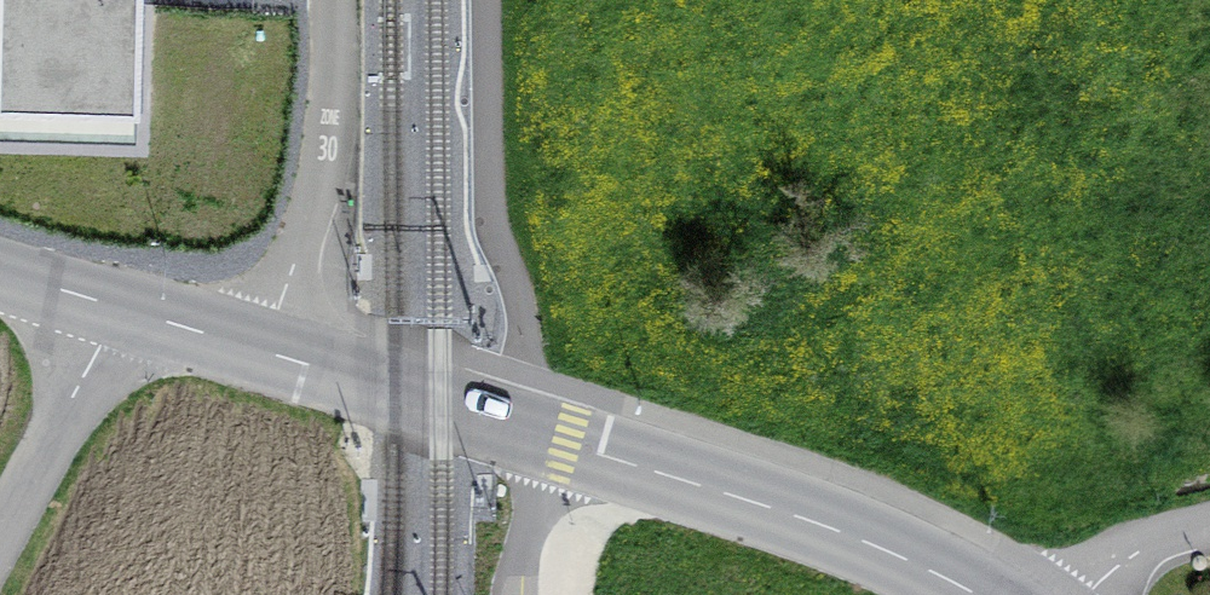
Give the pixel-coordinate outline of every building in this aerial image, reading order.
[(140,113),(140,0),(0,0),(0,113),(140,113)]
